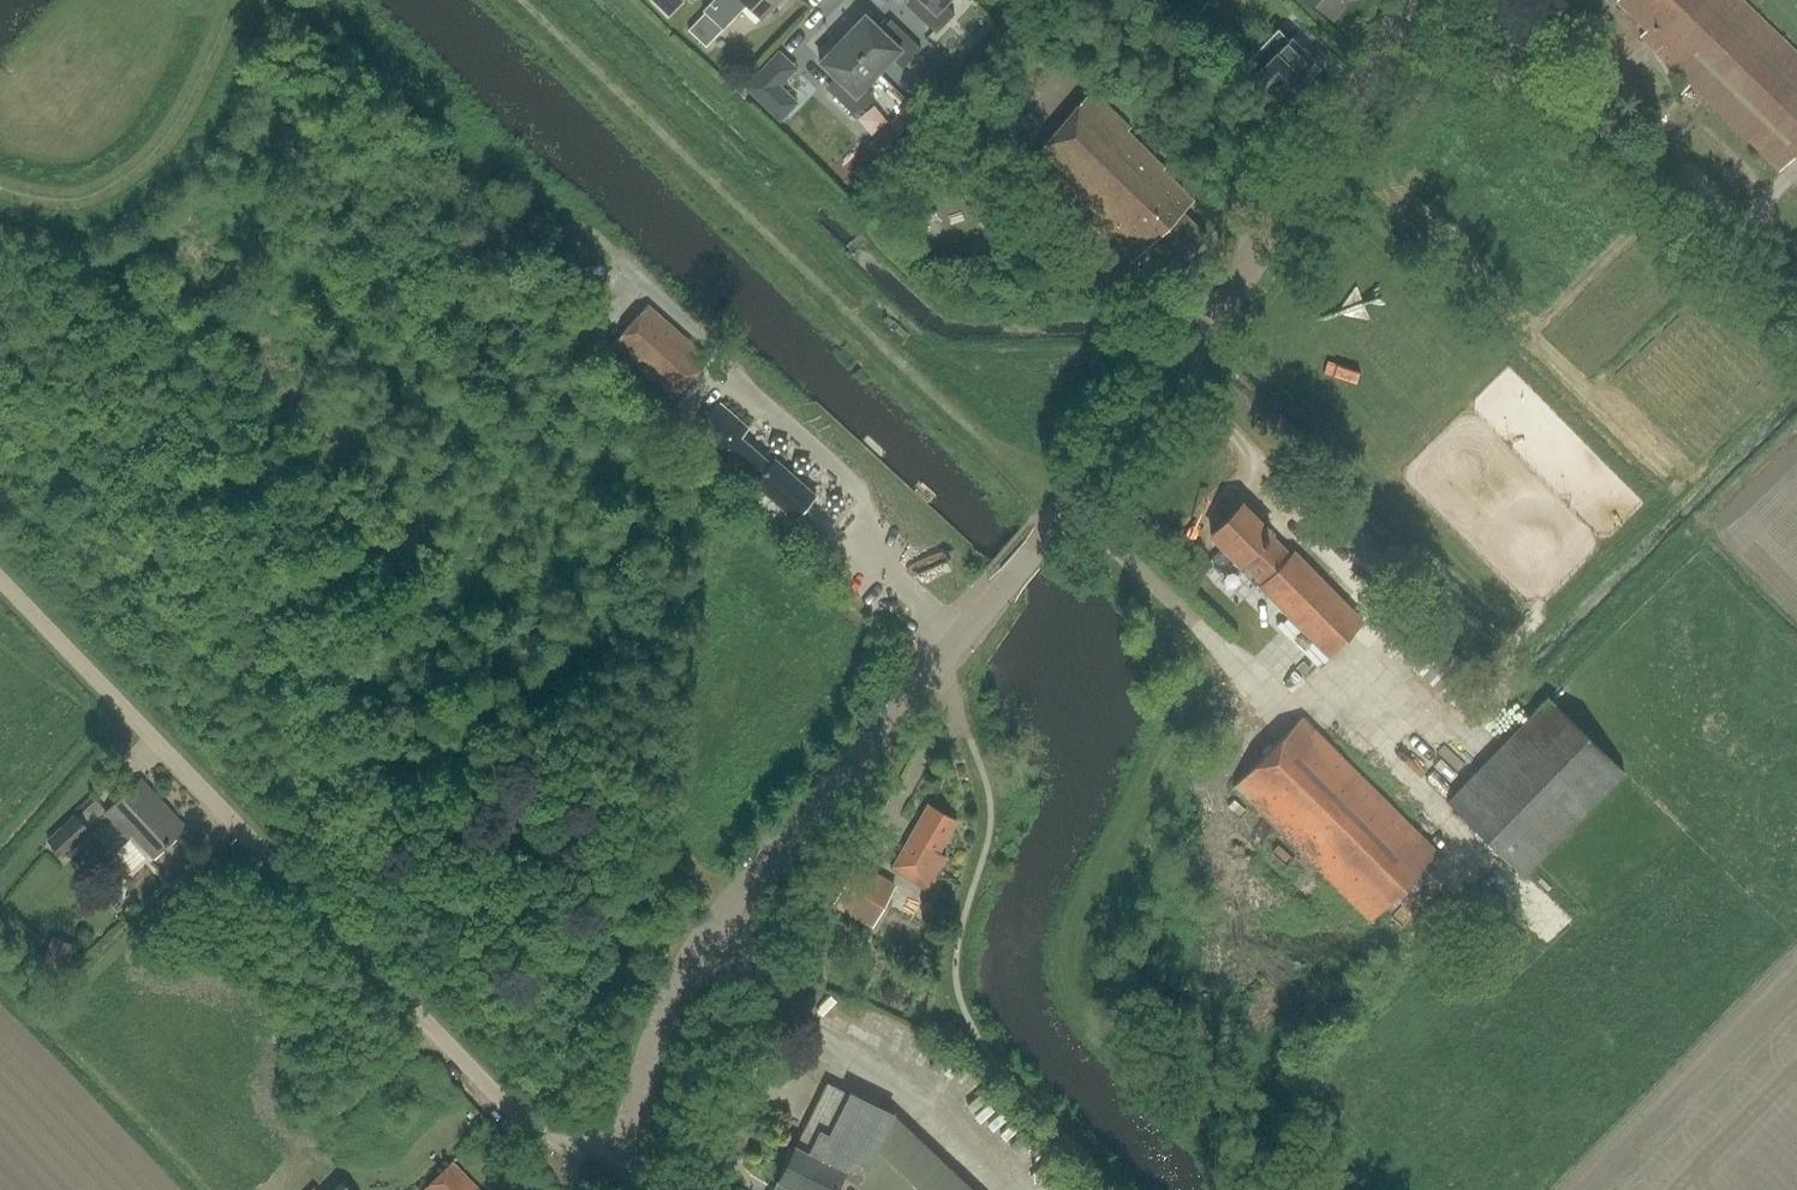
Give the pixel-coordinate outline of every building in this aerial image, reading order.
[(782,0),(715,0),(703,12),(723,31),(747,6),(762,21),(782,0)] [(949,0),(919,0),(909,10),(935,35),(954,16),(944,6),(949,0)] [(1349,0),(1317,0),(1337,16),(1349,0)] [(1796,156),(1796,48),(1747,0),(1613,0),(1617,3),(1619,1),(1648,29),(1643,35),(1784,169),(1796,156)] [(722,31),(704,14),(688,30),(707,48),(722,31)] [(843,38),(879,72),(891,60),(901,70),(920,50),(894,26),(884,36),(864,16),(843,38)] [(1281,28),(1253,57),(1261,65),(1257,69),(1271,83),(1276,79),(1291,93),(1293,91),(1297,94),(1309,82),(1306,79),(1319,65),(1281,28)] [(864,89),(879,72),(843,38),(819,63),(839,83),(829,94),(855,118),(874,99),(864,89)] [(785,47),(750,85),(789,121),(808,101),(790,84),(806,66),(785,47)] [(1179,268),(1208,237),(1183,213),(1196,198),(1167,170),(1170,166),(1130,128),(1133,125),(1096,89),(1027,163),(1133,263),(1152,243),(1179,268)] [(674,399),(710,359),(649,304),(613,345),(674,399)] [(796,519),(816,495),(775,459),(771,463),(741,437),(749,429),(720,404),(696,431),(796,519)] [(1330,654),(1364,619),(1294,550),(1290,553),(1257,520),(1262,515),(1245,498),(1211,532),(1262,582),(1259,584),(1330,654)] [(1465,706),(1494,676),(1452,635),(1423,665),(1465,706)] [(1550,695),(1448,801),(1523,872),(1624,766),(1550,695)] [(1403,933),(1442,893),(1421,872),(1440,853),(1302,718),(1233,788),(1371,923),(1382,912),(1403,933)] [(181,823),(141,780),(105,813),(149,861),(178,835),(173,830),(181,823)] [(929,806),(893,870),(920,885),(956,821),(929,806)] [(63,857),(91,831),(74,814),(47,841),(63,857)] [(871,932),(895,889),(856,866),(831,909),(871,932)] [(66,972),(75,946),(52,938),(43,964),(66,972)] [(893,1115),(894,1114),(877,1106),(879,1103),(864,1096),(862,1099),(850,1093),(850,1095),(828,1084),(796,1147),(776,1188),(779,1189),(836,1189),(844,1175),(863,1184),(869,1189),(973,1189),(893,1115)] [(452,1163),(424,1189),(478,1189),(452,1163)] [(340,1178),(328,1189),(352,1189),(340,1178)]
